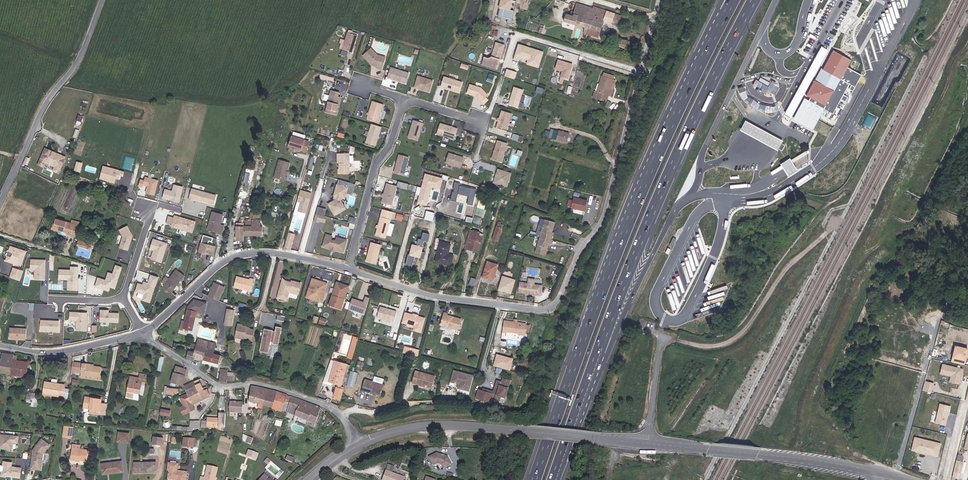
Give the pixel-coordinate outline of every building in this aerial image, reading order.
[(495,16),(508,19),(506,24),(511,25),(514,11),(510,10),(513,0),(499,0),(495,16)] [(588,18),(591,7),(576,2),(573,11),(570,10),(568,14),(564,12),(562,20),(571,23),(572,22),(576,24),(581,26),(579,31),(586,33),(588,27),(589,27),(591,19),(588,18)] [(603,21),(617,26),(620,16),(592,6),(588,18),(591,19),(589,27),(588,27),(586,33),(598,37),(603,21)] [(354,44),(357,35),(348,32),(342,50),(352,53),(353,48),(354,44)] [(614,43),(621,46),(624,37),(616,34),(614,43)] [(497,70),(505,46),(498,44),(493,59),(490,59),(486,58),(484,65),(497,70)] [(539,68),(540,64),(544,52),(518,44),(514,56),(513,60),(519,62),(521,58),(527,60),(526,64),(539,68)] [(371,48),(362,56),(371,65),(376,66),(378,67),(378,69),(382,70),(384,61),(381,60),(382,57),(377,55),(371,48)] [(785,114),(791,118),(801,101),(828,51),(821,48),(785,114)] [(852,60),(833,50),(823,69),(821,68),(814,80),(806,97),(810,99),(809,101),(804,99),(793,119),(813,130),(820,117),(824,110),(833,115),(849,84),(855,87),(861,75),(848,68),(852,60)] [(558,61),(556,69),(561,71),(560,77),(568,80),(573,65),(558,61)] [(409,73),(390,67),(387,78),(405,84),(409,73)] [(507,69),(505,76),(515,79),(517,72),(507,69)] [(608,96),(613,79),(603,76),(600,84),(598,83),(596,92),(598,93),(596,97),(606,101),(608,96)] [(459,93),(462,83),(443,77),(440,87),(459,93)] [(414,88),(429,92),(433,81),(421,78),(420,81),(416,79),(414,88)] [(616,80),(613,79),(608,96),(611,97),(616,80)] [(487,96),(481,88),(469,85),(466,94),(475,97),(480,102),(487,96)] [(518,108),(523,90),(514,88),(509,105),(518,108)] [(335,115),(340,99),(337,98),(339,92),(334,91),(332,97),(329,96),(324,111),(335,115)] [(377,122),(383,105),(372,101),(366,119),(377,122)] [(506,130),(511,114),(501,111),(496,127),(506,130)] [(81,124),(84,116),(78,114),(76,123),(81,124)] [(417,140),(422,123),(413,120),(408,137),(417,140)] [(747,120),(741,129),(756,137),(778,149),(783,140),(761,128),(747,120)] [(436,134),(450,139),(451,134),(455,136),(457,129),(440,123),(436,134)] [(375,146),(381,127),(371,124),(365,143),(375,146)] [(567,133),(557,130),(555,140),(565,142),(567,133)] [(304,153),(307,143),(290,138),(287,148),(304,153)] [(501,162),(507,144),(497,141),(491,159),(501,162)] [(44,147),(36,165),(44,168),(44,167),(52,170),(51,172),(59,175),(67,157),(44,147)] [(85,153),(79,151),(72,168),(79,170),(82,162),(85,153)] [(460,168),(463,158),(448,153),(445,163),(460,168)] [(349,175),(349,154),(337,155),(337,159),(339,159),(339,164),(339,170),(339,175),(349,175)] [(404,175),(408,158),(399,155),(394,173),(404,175)] [(285,174),(284,173),(285,172),(286,171),(288,164),(278,161),(272,179),(284,182),(286,178),(284,178),(285,174)] [(126,171),(102,166),(98,180),(121,186),(126,171)] [(506,186),(510,174),(497,170),(494,182),(506,186)] [(425,174),(417,203),(427,206),(431,188),(440,190),(443,178),(425,174)] [(157,180),(140,179),(137,195),(156,195),(157,180)] [(344,200),(349,184),(338,181),(334,197),(337,198),(336,201),(328,205),(334,216),(345,210),(341,201),(341,199),(344,200)] [(454,182),(450,199),(456,201),(458,193),(469,196),(466,205),(473,207),(478,188),(454,182)] [(346,194),(352,196),(355,185),(349,184),(346,194)] [(391,206),(396,186),(386,184),(383,195),(382,198),(381,203),(391,206)] [(181,187),(173,185),(162,189),(161,202),(178,208),(181,187)] [(191,188),(189,198),(213,205),(216,195),(191,188)] [(304,214),(310,195),(298,191),(295,202),(299,203),(297,212),(304,214)] [(587,200),(573,197),(570,208),(576,209),(576,208),(584,210),(587,200)] [(473,222),(480,224),(485,209),(478,207),(473,222)] [(385,239),(392,213),(382,210),(378,226),(376,230),(375,236),(385,239)] [(427,211),(424,219),(433,221),(435,213),(427,211)] [(167,214),(164,223),(192,231),(195,222),(167,214)] [(222,217),(211,214),(207,231),(210,231),(215,231),(218,232),(218,233),(221,235),(224,225),(220,224),(222,217)] [(260,236),(260,227),(258,227),(258,220),(257,220),(257,214),(251,214),(250,220),(250,236),(260,236)] [(322,221),(324,217),(315,215),(313,222),(318,223),(319,220),(322,221)] [(75,236),(78,226),(54,219),(52,225),(54,225),(52,231),(58,233),(57,234),(58,235),(65,237),(66,236),(66,235),(70,236),(70,235),(75,236)] [(242,236),(250,236),(250,220),(244,220),(243,227),(242,228),(242,236)] [(551,233),(554,223),(549,221),(544,220),(539,236),(551,239),(552,235),(551,235),(551,233)] [(501,224),(496,222),(491,240),(497,241),(501,224)] [(242,236),(242,228),(243,227),(243,224),(234,224),(234,241),(241,241),(242,236)] [(127,225),(118,230),(121,236),(118,248),(129,251),(133,236),(127,225)] [(478,249),(481,236),(478,235),(479,232),(474,231),(469,247),(478,249)] [(293,245),(296,234),(289,232),(286,243),(293,245)] [(201,240),(213,243),(215,237),(203,234),(201,240)] [(410,243),(405,265),(412,267),(414,257),(423,259),(425,253),(422,252),(424,242),(427,243),(429,235),(423,234),(421,239),(417,239),(416,244),(410,243)] [(343,253),(346,242),(325,236),(322,248),(330,250),(332,249),(333,250),(334,251),(343,253)] [(547,245),(548,243),(549,243),(551,239),(539,236),(535,252),(544,255),(547,245)] [(166,243),(153,240),(147,258),(160,264),(166,243)] [(86,250),(87,247),(88,244),(78,241),(76,247),(86,250)] [(375,264),(380,245),(371,242),(365,261),(375,264)] [(440,242),(437,254),(440,255),(441,254),(443,255),(443,256),(445,256),(446,253),(447,254),(449,245),(440,242)] [(212,257),(215,248),(201,245),(198,253),(212,257)] [(19,266),(24,251),(9,246),(7,252),(10,253),(9,257),(6,256),(4,261),(19,266)] [(435,261),(448,265),(450,255),(447,254),(446,253),(445,256),(443,256),(443,255),(441,254),(440,255),(437,254),(435,261)] [(49,262),(31,262),(29,289),(48,289),(49,262)] [(483,278),(492,280),(496,265),(487,262),(483,278)] [(82,291),(79,266),(59,265),(58,289),(82,291)] [(98,278),(95,288),(108,292),(110,288),(115,290),(122,267),(115,265),(112,273),(107,272),(105,280),(98,278)] [(18,282),(21,272),(12,268),(9,278),(18,282)] [(158,281),(138,272),(130,300),(152,305),(158,281)] [(183,281),(175,275),(162,291),(169,298),(183,281)] [(252,278),(248,277),(247,279),(234,276),(232,285),(249,289),(252,278)] [(502,277),(498,290),(511,294),(515,281),(502,277)] [(318,301),(324,282),(309,278),(306,288),(310,289),(307,297),(318,301)] [(277,287),(275,293),(286,295),(287,290),(296,293),(299,281),(292,280),(292,282),(289,281),(284,280),(281,282),(280,288),(277,287)] [(332,294),(336,283),(345,286),(346,284),(333,280),(329,293),(332,294)] [(225,287),(214,283),(209,295),(219,300),(225,287)] [(325,304),(338,308),(345,286),(336,283),(332,294),(329,293),(325,304)] [(536,296),(537,286),(520,284),(518,294),(525,295),(528,295),(536,296)] [(191,331),(196,312),(204,314),(206,304),(194,301),(189,306),(184,322),(182,322),(180,330),(182,330),(183,328),(191,331)] [(394,311),(378,305),(375,316),(391,321),(394,311)] [(234,311),(227,309),(224,325),(232,326),(234,311)] [(109,310),(99,310),(99,322),(119,323),(119,314),(109,313),(109,310)] [(69,311),(69,320),(76,320),(75,332),(87,332),(88,312),(69,311)] [(418,331),(422,317),(415,315),(414,315),(413,315),(411,315),(410,314),(402,311),(399,321),(412,325),(410,329),(418,331)] [(457,319),(444,315),(440,314),(437,325),(454,330),(457,319)] [(525,322),(503,319),(501,329),(505,330),(505,334),(509,335),(510,330),(524,333),(525,322)] [(40,320),(40,331),(58,333),(58,321),(40,320)] [(238,324),(234,338),(252,342),(255,327),(238,324)] [(276,344),(279,327),(274,326),(273,333),(270,332),(271,330),(262,329),(258,351),(267,353),(269,341),(271,342),(271,343),(276,344)] [(15,334),(16,331),(10,330),(9,340),(16,341),(17,335),(15,334)] [(344,357),(349,358),(354,342),(355,337),(350,335),(344,357)] [(212,354),(214,354),(216,345),(197,339),(195,344),(194,348),(194,349),(195,349),(194,353),(187,352),(185,358),(193,361),(194,357),(202,360),(204,352),(212,354)] [(950,361),(964,364),(967,347),(953,344),(950,361)] [(403,353),(420,355),(420,348),(404,346),(403,353)] [(202,360),(210,362),(212,354),(204,352),(202,360)] [(9,374),(11,361),(12,356),(0,354),(0,372),(9,374)] [(218,364),(220,356),(214,354),(212,354),(210,362),(218,364)] [(496,354),(493,366),(510,371),(513,359),(496,354)] [(11,361),(9,374),(24,376),(24,371),(13,369),(14,362),(11,361)] [(344,364),(332,361),(326,381),(334,384),(338,385),(344,364)] [(13,369),(24,371),(25,364),(14,362),(13,369)] [(940,374),(950,375),(949,382),(961,383),(963,367),(942,364),(940,374)] [(85,368),(85,366),(81,365),(80,377),(99,380),(100,371),(91,369),(85,368)] [(174,367),(170,383),(180,387),(185,370),(174,367)] [(218,381),(227,383),(227,380),(233,382),(234,378),(227,376),(228,371),(221,369),(218,381)] [(355,387),(359,372),(352,370),(348,385),(355,387)] [(474,375),(454,370),(450,382),(458,384),(457,388),(469,392),(470,387),(474,375)] [(409,383),(412,384),(412,381),(420,384),(419,386),(428,388),(431,376),(415,372),(414,376),(411,375),(409,383)] [(126,394),(137,397),(141,383),(143,383),(144,379),(138,378),(137,382),(129,380),(126,394)] [(505,397),(509,380),(503,378),(502,382),(500,381),(498,389),(495,389),(494,392),(493,392),(493,393),(482,390),(479,389),(476,399),(490,403),(492,398),(499,400),(500,395),(505,397)] [(202,386),(199,379),(193,381),(196,387),(197,389),(202,386)] [(381,384),(362,379),(359,391),(363,392),(363,390),(379,394),(381,384)] [(932,392),(935,382),(926,380),(923,390),(932,392)] [(183,386),(185,391),(196,387),(193,381),(183,386)] [(48,394),(48,395),(60,398),(62,387),(41,383),(39,392),(48,394)] [(185,391),(188,397),(191,405),(209,397),(204,386),(202,386),(197,389),(196,387),(185,391)] [(264,404),(267,390),(255,388),(250,387),(248,401),(264,404)] [(338,398),(341,389),(337,388),(333,387),(331,396),(338,398)] [(288,405),(290,397),(279,393),(274,392),(267,390),(264,404),(282,408),(284,403),(288,405)] [(187,415),(194,412),(191,405),(188,397),(181,401),(187,415)] [(294,407),(296,400),(290,397),(288,405),(287,409),(286,409),(284,413),(294,417),(297,408),(294,407)] [(97,418),(104,419),(106,408),(99,406),(99,403),(83,400),(81,411),(88,413),(97,415),(97,418)] [(308,422),(314,407),(296,400),(294,407),(297,408),(294,417),(308,422)] [(230,401),(229,412),(242,412),(242,401),(230,401)] [(940,402),(935,422),(946,425),(951,405),(940,402)] [(320,409),(314,407),(308,422),(314,425),(318,415),(320,409)] [(220,419),(208,418),(208,421),(207,426),(212,426),(212,429),(221,430),(222,427),(225,427),(226,415),(220,414),(220,419)] [(126,436),(116,435),(115,444),(126,445),(126,436)] [(151,444),(164,445),(165,436),(152,435),(151,444)] [(939,456),(942,442),(914,436),(911,450),(939,456)] [(13,439),(0,437),(0,450),(11,452),(13,439)] [(192,440),(182,439),(182,446),(192,447),(192,440)] [(40,473),(42,457),(49,449),(41,442),(32,453),(30,472),(40,473)] [(89,452),(80,451),(72,450),(71,461),(81,462),(88,463),(89,452)] [(429,456),(433,465),(438,463),(442,464),(443,468),(452,463),(447,455),(436,452),(429,456)] [(111,472),(112,475),(123,472),(120,462),(100,466),(102,474),(111,472)] [(154,462),(132,464),(133,474),(150,473),(154,470),(154,462)] [(167,463),(166,470),(168,470),(167,479),(176,479),(186,479),(186,472),(175,471),(176,464),(167,463)] [(959,463),(956,474),(963,475),(965,464),(959,463)] [(21,471),(11,470),(12,466),(3,465),(3,469),(4,470),(3,475),(6,479),(16,479),(20,479),(21,471)] [(213,478),(215,467),(205,466),(204,478),(199,477),(199,479),(213,479),(213,478)]
